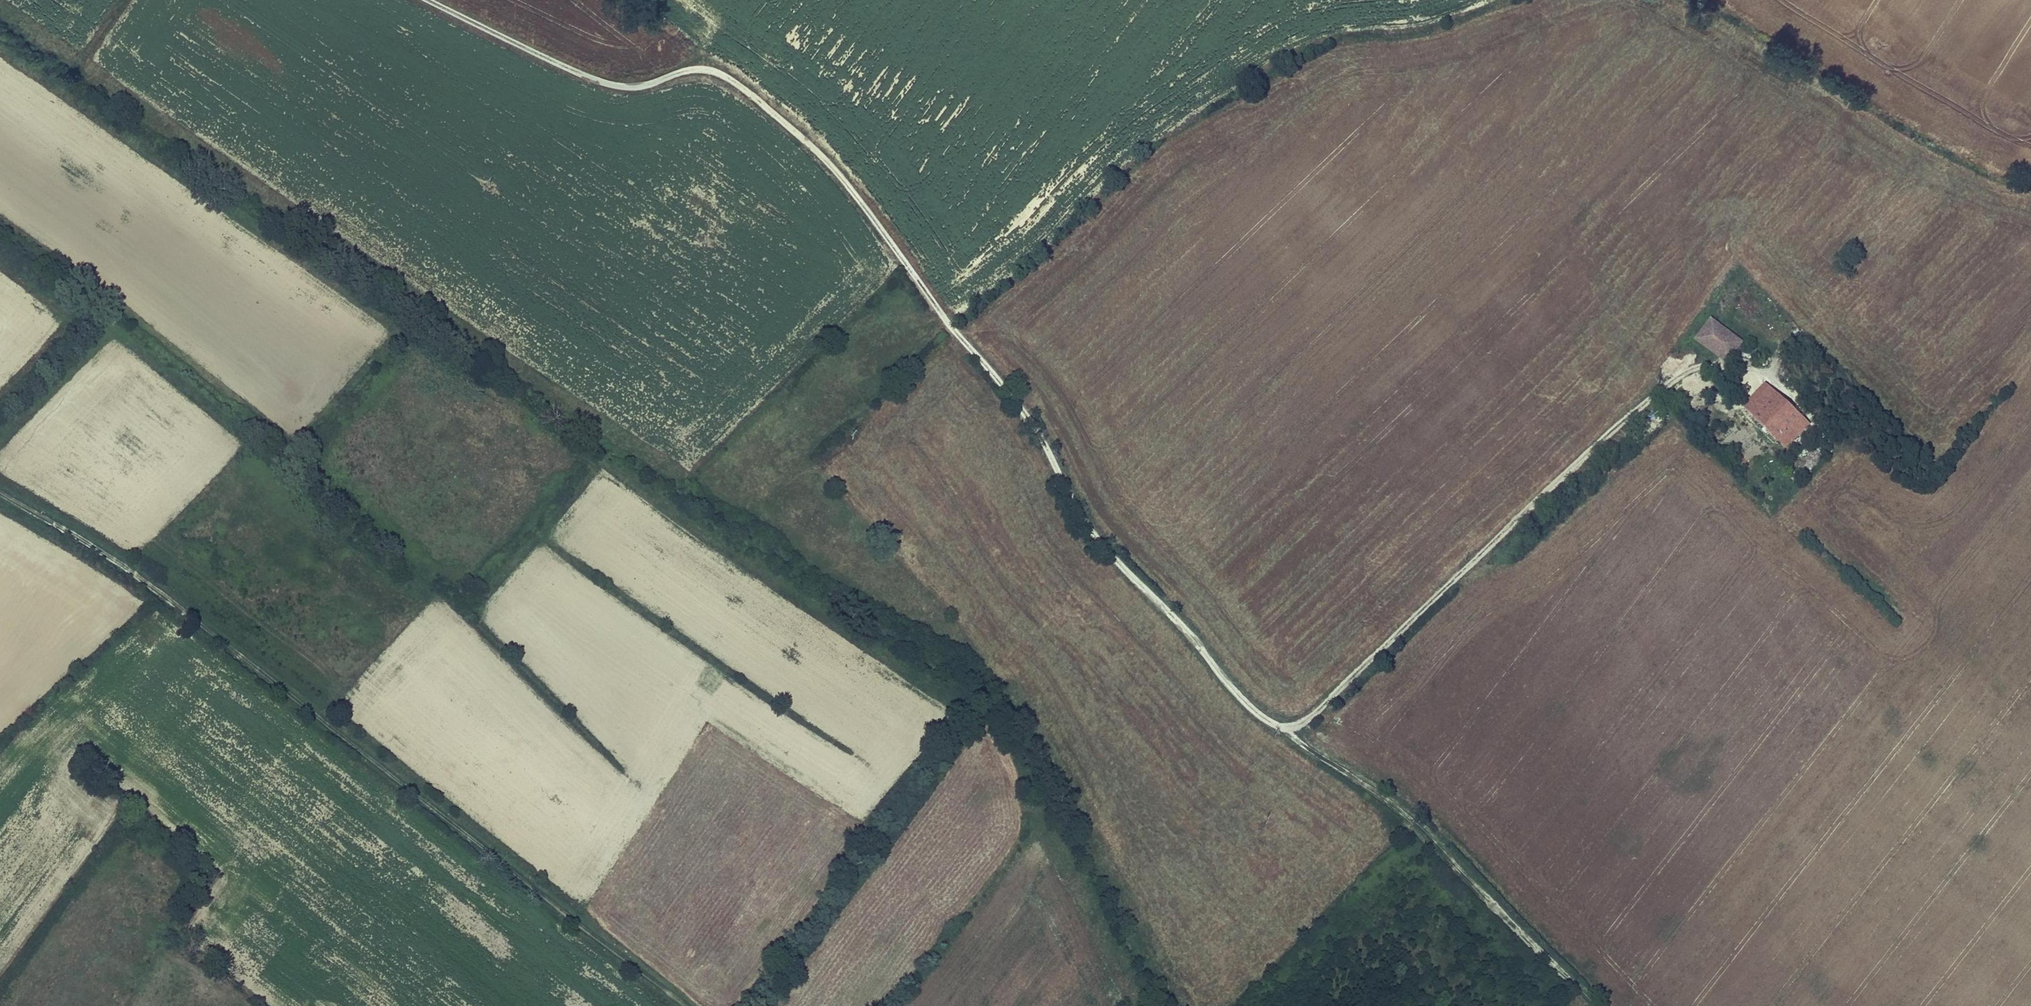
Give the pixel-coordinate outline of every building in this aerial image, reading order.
[(1727,364),(1744,340),(1710,316),(1694,339),(1727,364)] [(1774,389),(1766,381),(1749,398),(1758,406),(1774,389)] [(1801,414),(1774,389),(1758,406),(1749,398),(1742,406),(1787,449),(1789,446),(1795,452),(1805,441),(1799,436),(1800,435),(1790,425),(1801,414)] [(1811,424),(1801,414),(1790,425),(1800,435),(1811,424)]
